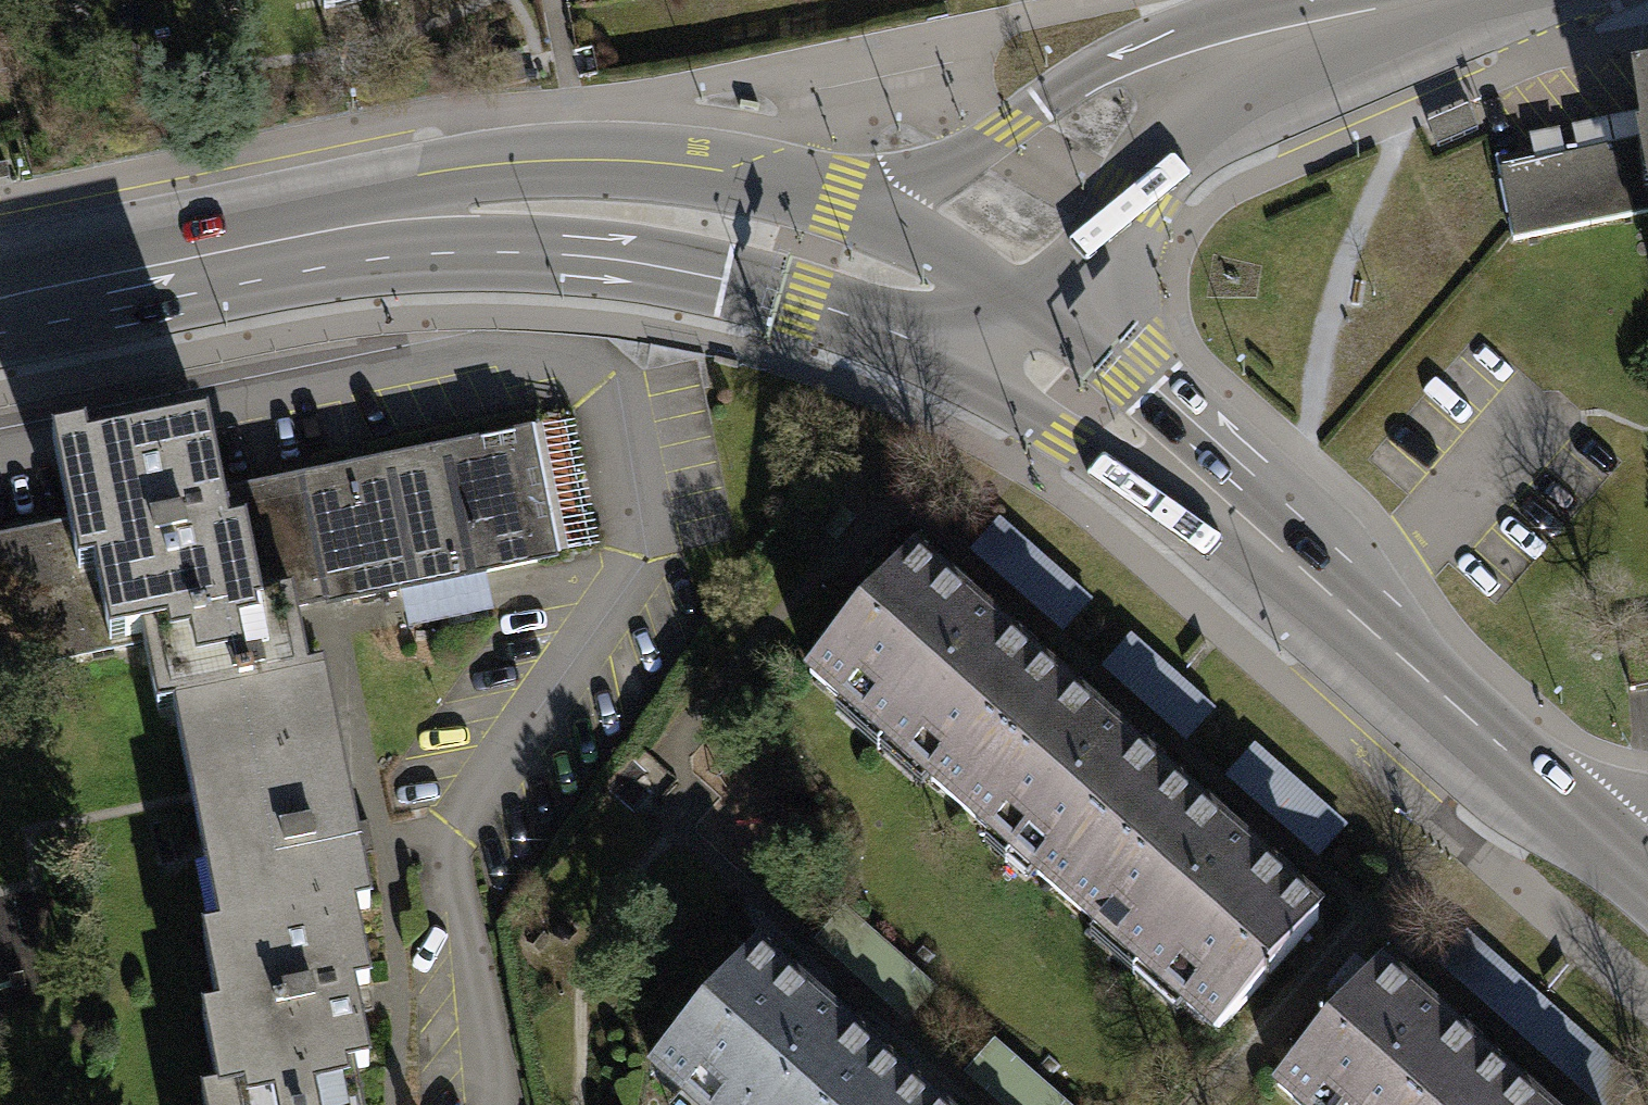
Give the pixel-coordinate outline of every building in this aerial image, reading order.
[(1470,105),(1428,123),(1438,146),(1480,128),(1470,105)] [(1637,110),(1643,141),(1498,171),(1511,234),(1647,205),(1647,108),(1637,110)] [(144,656),(295,625),(278,534),(237,542),(229,502),(215,435),(95,460),(92,445),(58,452),(75,533),(0,550),(0,683),(144,656)] [(536,440),(229,502),(237,542),(278,534),(295,625),(563,571),(536,440)] [(1058,677),(920,556),(806,685),(944,807),(1058,677)] [(172,720),(188,795),(341,764),(324,682),(308,686),(295,625),(144,656),(158,723),(172,720)] [(1196,799),(1058,677),(944,807),(1082,928),(1196,799)] [(188,795),(219,948),(220,952),(356,924),(357,928),(373,924),(341,764),(188,795)] [(1334,920),(1196,799),(1082,928),(1220,1050),(1334,920)] [(358,1087),(371,1085),(355,1008),(373,1004),(357,928),(356,924),(220,952),(219,948),(200,952),(216,1027),(202,1030),(217,1104),(358,1087)] [(766,947),(652,1077),(684,1104),(904,1104),(922,1085),(766,947)] [(1393,969),(1278,1098),(1285,1104),(1472,1104),(1505,1068),(1393,969)] [(1505,1068),(1472,1104),(1547,1104),(1505,1068)] [(922,1085),(904,1104),(945,1104),(922,1085)] [(358,1087),(217,1104),(361,1104),(358,1087)]
